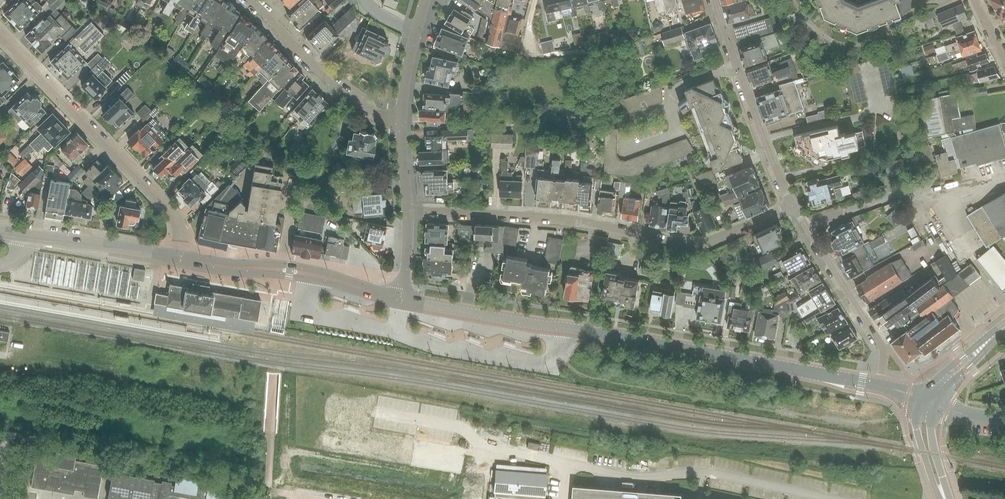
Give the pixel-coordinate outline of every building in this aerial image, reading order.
[(25,0),(18,0),(4,14),(11,20),(28,4),(25,0)] [(34,2),(33,0),(25,0),(28,4),(11,20),(20,30),(43,8),(36,2),(34,2)] [(50,7),(54,11),(65,0),(57,0),(50,7)] [(169,1),(162,11),(164,12),(169,15),(175,4),(177,0),(168,0),(169,1)] [(188,11),(194,0),(177,0),(175,4),(181,8),(175,18),(176,19),(173,23),(177,25),(179,21),(181,22),(188,11)] [(211,0),(194,0),(188,11),(194,14),(189,24),(185,29),(192,33),(211,0)] [(226,3),(221,0),(211,0),(192,33),(200,19),(207,22),(201,33),(202,34),(200,38),(204,41),(214,24),(226,3)] [(287,14),(294,22),(319,0),(302,0),(287,14)] [(293,23),(299,30),(307,22),(308,23),(320,12),(317,9),(323,4),(319,0),(294,22),(293,23)] [(332,9),(342,0),(325,0),(332,9)] [(381,3),(395,9),(399,0),(383,0),(381,3)] [(488,16),(493,19),(495,8),(493,8),(495,1),(493,0),(464,0),(488,16)] [(496,8),(498,8),(509,11),(511,4),(511,2),(512,0),(498,0),(496,8)] [(560,0),(545,0),(546,1),(544,2),(549,22),(556,20),(554,10),(561,8),(560,0)] [(575,5),(574,0),(560,0),(561,8),(571,6),(573,16),(577,15),(575,5)] [(588,0),(574,0),(575,5),(584,3),(586,13),(591,12),(589,2),(588,0)] [(657,7),(659,13),(666,12),(665,6),(664,0),(656,0),(657,7)] [(667,11),(667,13),(679,10),(677,0),(664,0),(667,11)] [(688,15),(705,10),(702,0),(683,0),(688,15)] [(752,4),(748,5),(745,0),(743,0),(723,5),(728,24),(751,17),(751,16),(755,15),(752,4)] [(903,15),(908,12),(913,8),(916,3),(917,0),(880,0),(859,8),(843,0),(819,0),(825,16),(858,31),(903,15)] [(1004,3),(1004,0),(991,0),(995,8),(1004,3)] [(226,3),(214,24),(220,28),(211,44),(212,45),(209,51),(213,53),(216,47),(217,48),(229,29),(240,11),(234,8),(234,5),(229,2),(227,3),(226,3)] [(1001,18),(1004,16),(1004,3),(995,8),(1001,18)] [(965,32),(960,21),(968,18),(962,4),(937,14),(943,28),(953,24),(958,35),(965,32)] [(353,5),(334,23),(333,22),(329,26),(324,20),(306,37),(320,52),(338,35),(343,40),(357,26),(353,5)] [(488,38),(487,44),(501,47),(504,32),(508,15),(509,11),(498,8),(496,8),(495,8),(493,19),(488,38)] [(56,21),(61,15),(56,9),(44,21),(42,20),(26,36),(33,43),(42,33),(43,34),(45,31),(44,30),(55,20),(56,21)] [(447,23),(463,32),(467,25),(469,26),(473,21),(472,20),(474,17),(473,16),(465,11),(464,14),(455,9),(447,23)] [(925,21),(937,16),(935,10),(923,15),(925,21)] [(797,22),(794,13),(787,15),(790,24),(797,22)] [(42,33),(33,43),(42,52),(51,43),(50,41),(59,33),(66,41),(76,30),(61,15),(56,21),(55,20),(44,30),(45,31),(43,34),(42,33)] [(508,15),(504,32),(519,36),(523,18),(511,16),(508,15)] [(233,59),(255,26),(240,16),(229,33),(218,49),(219,49),(214,55),(225,63),(230,57),(233,59)] [(487,44),(488,38),(484,37),(488,20),(483,17),(483,18),(477,41),(487,44)] [(739,42),(768,33),(764,20),(735,29),(739,42)] [(377,31),(380,25),(370,21),(367,26),(377,31)] [(654,22),(652,25),(653,29),(656,32),(660,31),(663,27),(662,23),(658,21),(654,22)] [(69,43),(70,43),(51,61),(68,79),(86,62),(81,57),(103,35),(91,22),(69,43)] [(682,27),(661,33),(665,45),(680,40),(688,38),(690,43),(696,59),(720,50),(711,24),(686,32),(687,33),(684,34),(682,27)] [(240,49),(246,54),(241,59),(244,63),(266,37),(262,32),(255,26),(240,49)] [(440,37),(436,36),(434,42),(437,43),(437,45),(462,54),(460,58),(466,60),(467,56),(463,54),(469,38),(443,28),(440,37)] [(628,28),(610,33),(612,41),(613,46),(631,41),(628,28)] [(374,33),(366,29),(360,42),(357,42),(353,50),(375,60),(376,63),(381,61),(380,58),(383,53),(384,53),(387,52),(389,48),(388,43),(382,40),(384,37),(374,33)] [(610,41),(607,31),(596,34),(599,44),(610,41)] [(947,51),(978,40),(975,31),(957,37),(958,42),(945,46),(947,51)] [(128,32),(122,39),(128,43),(133,36),(128,32)] [(583,45),(580,33),(573,35),(576,47),(583,45)] [(767,40),(762,42),(757,43),(742,49),(743,53),(741,54),(745,66),(767,58),(765,51),(779,46),(775,34),(766,37),(767,40)] [(259,69),(276,48),(268,40),(266,37),(250,57),(244,63),(243,65),(249,71),(246,73),(250,77),(254,73),(259,69)] [(540,43),(543,54),(555,51),(552,40),(540,43)] [(963,56),(981,50),(978,40),(947,51),(949,56),(962,52),(963,56)] [(933,44),(923,47),(925,55),(937,51),(936,49),(935,50),(933,44)] [(263,84),(269,79),(287,59),(276,48),(259,69),(254,73),(260,79),(259,80),(263,84)] [(939,62),(949,58),(949,56),(947,51),(937,55),(939,62)] [(977,65),(989,61),(990,61),(986,53),(985,53),(978,56),(978,54),(966,58),(967,60),(954,64),(956,70),(969,65),(970,70),(978,67),(977,65)] [(97,65),(102,59),(98,54),(87,64),(92,69),(97,65)] [(189,64),(178,56),(173,62),(184,70),(189,64)] [(885,96),(898,94),(890,56),(877,59),(885,96)] [(458,62),(434,57),(431,71),(429,70),(427,81),(449,86),(452,72),(456,73),(458,62)] [(795,80),(798,79),(792,58),(780,62),(782,68),(772,71),(769,61),(746,69),(750,80),(753,79),(755,85),(775,78),(777,77),(778,79),(788,76),(790,82),(795,80)] [(271,97),(296,70),(296,69),(297,68),(293,64),(287,59),(269,79),(249,100),(259,110),(271,97)] [(19,79),(3,62),(0,65),(0,95),(1,96),(19,79)] [(222,63),(217,69),(222,73),(227,66),(222,63)] [(855,104),(868,101),(859,63),(846,67),(855,104)] [(97,65),(92,69),(90,71),(93,74),(82,85),(83,86),(83,88),(85,90),(87,90),(95,98),(112,80),(97,65)] [(911,65),(901,68),(904,78),(914,75),(911,65)] [(994,66),(978,70),(979,73),(971,75),(970,73),(964,75),(966,82),(980,79),(981,82),(1000,77),(994,66)] [(127,70),(119,77),(124,83),(132,75),(127,70)] [(296,70),(271,97),(282,107),(294,95),(296,98),(308,85),(301,79),(304,77),(296,70)] [(788,76),(778,79),(780,85),(790,82),(788,76)] [(198,82),(206,90),(211,85),(202,77),(198,82)] [(688,95),(679,102),(685,111),(690,107),(695,105),(713,155),(711,156),(716,169),(744,159),(741,152),(739,151),(737,147),(742,145),(739,138),(737,137),(733,127),(734,125),(729,111),(727,110),(724,101),(725,99),(722,91),(717,93),(716,89),(717,85),(714,79),(686,89),(688,95)] [(108,90),(107,91),(111,96),(121,86),(116,81),(116,80),(107,89),(108,90)] [(765,122),(805,109),(796,84),(795,80),(790,82),(780,85),(781,90),(757,98),(765,122)] [(215,98),(219,93),(211,85),(206,90),(215,98)] [(484,94),(485,86),(471,85),(471,93),(484,94)] [(653,89),(658,103),(663,102),(662,86),(653,89)] [(134,114),(124,104),(134,94),(127,87),(119,96),(121,98),(104,114),(104,117),(108,121),(112,121),(119,128),(134,114)] [(972,89),(973,95),(988,93),(986,87),(972,89)] [(299,120),(320,96),(312,89),(291,113),(299,120)] [(652,105),(658,103),(653,89),(647,91),(652,105)] [(647,107),(652,105),(647,91),(642,93),(647,107)] [(30,126),(46,111),(41,106),(41,101),(37,98),(32,98),(27,92),(8,111),(19,122),(22,118),(30,126)] [(447,95),(425,94),(424,108),(422,108),(422,118),(428,118),(427,124),(439,124),(439,119),(446,119),(447,109),(452,110),(454,108),(454,105),(457,106),(462,102),(462,93),(448,92),(447,95)] [(641,109),(647,107),(642,93),(636,95),(641,109)] [(921,99),(927,136),(976,128),(974,114),(961,117),(957,93),(921,99)] [(635,111),(641,109),(636,95),(631,97),(635,111)] [(299,120),(307,127),(328,103),(320,96),(299,120)] [(630,113),(635,111),(631,97),(624,99),(630,113)] [(151,110),(145,104),(136,113),(142,118),(151,110)] [(808,123),(830,118),(828,110),(818,112),(819,114),(807,117),(808,123)] [(34,148),(61,122),(52,114),(38,127),(42,132),(30,144),(34,148)] [(149,114),(142,120),(146,124),(152,118),(149,114)] [(136,148),(137,147),(142,153),(142,154),(146,154),(152,149),(153,151),(156,148),(155,147),(162,139),(161,138),(164,135),(156,126),(159,124),(152,118),(146,124),(139,131),(138,130),(128,140),(136,148)] [(55,145),(69,131),(61,122),(34,148),(38,152),(45,145),(50,140),(54,144),(55,145)] [(937,154),(943,175),(958,171),(957,169),(976,163),(977,166),(1004,158),(1004,141),(1000,123),(943,140),(946,152),(937,154)] [(849,150),(867,146),(865,140),(863,132),(863,131),(846,135),(846,133),(840,134),(838,125),(795,135),(798,147),(802,154),(812,160),(820,160),(843,154),(842,150),(849,149),(849,150)] [(605,137),(618,137),(618,128),(606,131),(605,137)] [(475,139),(474,129),(443,131),(443,136),(427,137),(428,151),(421,151),(422,163),(443,162),(443,161),(449,161),(449,150),(443,150),(443,140),(475,139)] [(371,155),(374,140),(376,137),(373,132),(371,133),(361,130),(360,133),(354,132),(352,139),(349,139),(347,151),(354,152),(353,155),(356,156),(356,157),(359,158),(360,156),(363,157),(363,154),(371,155)] [(872,139),(870,130),(863,132),(865,140),(872,139)] [(85,156),(92,149),(88,145),(88,144),(77,132),(61,148),(76,163),(77,162),(79,164),(83,160),(81,158),(84,155),(85,156)] [(513,148),(514,134),(493,133),(492,147),(513,148)] [(161,176),(164,172),(189,147),(179,138),(162,155),(164,157),(153,168),(161,176)] [(687,156),(688,155),(696,152),(687,138),(681,141),(687,156)] [(54,144),(50,140),(45,145),(49,149),(54,144)] [(676,160),(687,156),(681,141),(670,145),(676,160)] [(189,147),(164,172),(169,177),(173,177),(182,168),(185,171),(202,154),(192,144),(189,147)] [(935,162),(933,155),(929,144),(921,147),(926,164),(935,162)] [(648,170),(651,169),(676,160),(670,145),(642,155),(648,170)] [(53,153),(49,156),(59,167),(63,164),(53,153)] [(563,200),(566,160),(558,159),(558,154),(554,154),(552,171),(550,199),(563,200)] [(586,155),(582,155),(582,158),(582,161),(581,166),(581,172),(578,202),(582,202),(583,204),(591,205),(594,176),(592,176),(592,170),(586,169),(587,162),(586,156),(586,155)] [(610,174),(620,160),(618,155),(605,157),(605,173),(610,174)] [(642,172),(648,170),(642,155),(636,157),(642,172)] [(890,159),(892,164),(903,161),(902,155),(890,159)] [(537,157),(526,156),(526,157),(526,158),(525,168),(536,169),(537,157)] [(636,174),(642,172),(636,157),(631,159),(635,170),(636,174)] [(917,158),(906,160),(909,174),(920,171),(917,158)] [(636,174),(635,170),(631,159),(626,161),(627,175),(632,176),(636,174)] [(106,179),(114,171),(108,164),(101,171),(99,169),(102,166),(97,160),(94,164),(93,164),(86,172),(89,175),(83,181),(88,186),(84,190),(89,195),(100,184),(102,186),(107,180),(106,179)] [(578,202),(581,172),(571,171),(572,161),(566,160),(563,200),(578,202)] [(627,175),(626,161),(620,160),(610,174),(627,175)] [(512,196),(513,172),(508,172),(509,161),(502,161),(501,196),(512,196)] [(29,171),(21,163),(15,168),(23,176),(29,171)] [(52,176),(54,165),(46,163),(44,175),(52,176)] [(44,170),(41,167),(38,164),(31,171),(32,172),(21,183),(12,173),(6,188),(14,190),(15,189),(19,185),(26,193),(28,191),(29,192),(26,206),(38,208),(41,191),(44,175),(43,175),(44,170)] [(206,206),(198,244),(220,248),(222,240),(228,241),(275,250),(279,233),(282,233),(284,224),(285,218),(275,216),(283,176),(271,174),(273,167),(255,164),(247,208),(244,208),(244,204),(240,200),(242,198),(229,184),(206,206)] [(72,180),(81,171),(77,166),(68,176),(72,180)] [(729,192),(720,195),(723,202),(732,199),(738,196),(738,195),(749,190),(749,189),(760,184),(753,166),(731,175),(726,177),(731,187),(736,185),(738,191),(730,194),(729,192)] [(550,199),(552,171),(544,171),(544,169),(539,168),(536,197),(541,198),(542,200),(548,201),(550,199)] [(449,192),(449,191),(454,191),(454,183),(448,183),(448,170),(426,171),(423,175),(423,178),(426,181),(427,181),(428,193),(449,192)] [(699,182),(714,176),(712,170),(697,176),(699,182)] [(119,186),(123,181),(120,178),(120,177),(114,171),(106,179),(107,180),(102,186),(100,184),(89,195),(84,190),(82,193),(94,204),(98,200),(95,196),(102,189),(108,196),(116,190),(116,189),(119,186)] [(513,172),(512,196),(515,196),(515,198),(519,199),(519,197),(522,197),(523,175),(517,175),(517,180),(512,180),(513,172)] [(834,186),(843,183),(841,174),(819,180),(819,178),(808,182),(814,205),(826,202),(825,200),(837,197),(837,198),(839,198),(841,198),(843,196),(841,187),(835,189),(834,186)] [(184,184),(179,190),(185,197),(184,198),(184,201),(184,202),(186,203),(188,204),(190,204),(195,200),(197,202),(199,200),(204,205),(219,190),(212,183),(208,186),(207,185),(206,184),(197,175),(191,180),(189,178),(183,184),(184,184)] [(714,176),(699,182),(702,188),(717,181),(714,176)] [(64,213),(69,188),(70,183),(51,180),(46,209),(45,216),(63,219),(64,213)] [(641,207),(642,200),(625,197),(626,187),(631,187),(631,183),(621,182),(620,190),(619,197),(625,197),(622,218),(638,220),(640,207),(641,207)] [(738,196),(732,199),(734,203),(742,199),(743,202),(735,205),(740,218),(770,206),(762,187),(750,193),(750,192),(738,197),(738,196)] [(91,218),(93,206),(90,203),(87,202),(88,200),(81,199),(82,195),(77,189),(69,188),(64,213),(91,218)] [(298,201),(301,189),(293,188),(291,199),(298,201)] [(662,196),(662,206),(653,205),(650,225),(666,227),(668,207),(670,207),(671,201),(667,188),(656,192),(658,197),(662,196)] [(385,214),(383,189),(357,191),(351,192),(353,212),(364,211),(364,215),(385,214)] [(119,190),(106,201),(108,203),(114,199),(115,201),(123,195),(119,190)] [(614,213),(617,192),(608,191),(601,190),(600,196),(598,212),(599,212),(599,213),(604,214),(604,212),(605,213),(605,212),(614,213)] [(992,243),(1004,235),(1004,192),(967,215),(987,247),(992,243)] [(141,215),(142,211),(140,209),(139,209),(139,208),(135,207),(136,201),(126,199),(125,205),(117,204),(115,213),(119,213),(117,222),(127,224),(127,223),(133,225),(136,223),(137,218),(138,218),(138,217),(141,215)] [(732,199),(723,202),(725,207),(734,203),(732,199)] [(702,231),(716,225),(708,206),(700,209),(696,200),(691,202),(693,210),(702,231)] [(688,225),(689,214),(687,214),(688,207),(686,206),(687,201),(683,201),(681,201),(680,203),(671,201),(668,227),(678,229),(678,225),(681,226),(681,224),(688,225)] [(897,208),(891,213),(901,224),(906,218),(897,208)] [(833,232),(836,238),(833,242),(836,247),(841,247),(844,253),(865,242),(856,225),(867,219),(864,213),(851,218),(853,221),(833,232)] [(310,230),(305,255),(318,258),(322,240),(321,240),(323,225),(299,220),(298,227),(310,230)] [(382,246),(386,226),(368,222),(364,240),(373,242),(373,244),(374,247),(379,248),(382,246)] [(427,242),(448,243),(449,225),(428,224),(427,242)] [(752,235),(756,245),(761,243),(764,250),(782,242),(780,237),(783,236),(780,230),(782,230),(780,226),(778,227),(777,224),(752,235)] [(502,239),(503,226),(477,225),(476,232),(472,231),(472,226),(458,225),(457,241),(471,242),(471,240),(476,240),(475,244),(485,245),(485,250),(504,254),(502,239)] [(502,239),(504,254),(504,251),(514,253),(519,229),(505,226),(505,227),(503,226),(502,239)] [(298,227),(297,235),(295,235),(292,253),(305,255),(310,230),(298,227)] [(343,245),(344,239),(328,236),(325,255),(347,259),(349,246),(343,245)] [(921,240),(919,236),(911,240),(913,244),(920,241),(920,240),(921,240)] [(559,264),(563,239),(549,237),(545,261),(559,264)] [(914,251),(926,245),(923,240),(912,246),(914,251)] [(619,259),(621,244),(608,242),(605,256),(619,259)] [(787,243),(772,250),(772,251),(773,254),(776,260),(782,257),(782,258),(792,253),(787,243)] [(453,249),(446,249),(446,245),(432,245),(432,248),(426,248),(426,257),(453,259),(453,249)] [(1004,288),(1004,259),(994,245),(977,258),(1003,290),(1004,288)] [(852,277),(864,270),(875,264),(864,246),(854,252),(855,254),(843,261),(852,277)] [(792,253),(782,258),(791,273),(810,263),(802,247),(792,253)] [(770,266),(777,262),(776,260),(773,254),(772,251),(756,259),(758,263),(761,270),(770,266)] [(654,254),(643,252),(641,263),(652,265),(654,254)] [(527,263),(528,259),(508,255),(504,277),(524,280),(523,285),(528,286),(529,289),(547,292),(551,269),(532,266),(533,264),(527,263)] [(946,255),(936,261),(938,265),(948,280),(957,273),(946,255)] [(452,273),(453,259),(426,257),(425,272),(434,272),(434,278),(443,279),(443,273),(452,273)] [(690,258),(689,265),(701,267),(709,263),(706,259),(705,261),(690,258)] [(903,281),(912,275),(902,258),(891,262),(867,278),(868,279),(856,286),(867,304),(903,281)] [(978,278),(981,276),(971,263),(948,281),(940,287),(897,318),(905,328),(907,331),(892,342),(907,362),(922,351),(926,356),(961,330),(952,318),(959,309),(951,299),(978,278)] [(143,281),(145,270),(135,268),(133,279),(143,281)] [(594,272),(571,268),(566,296),(589,300),(594,272)] [(813,268),(792,279),(800,292),(821,280),(813,268)] [(609,293),(608,297),(627,300),(627,304),(635,305),(640,280),(620,276),(621,273),(607,270),(603,292),(609,293)] [(940,287),(948,281),(945,276),(939,280),(935,275),(933,277),(940,287)] [(897,318),(940,287),(933,277),(907,296),(880,314),(888,326),(897,318)] [(814,298),(803,305),(808,313),(818,306),(821,310),(822,312),(832,305),(831,305),(835,303),(823,283),(810,291),(814,298)] [(156,294),(155,302),(257,320),(260,301),(208,291),(209,287),(193,284),(192,289),(171,285),(169,296),(156,294)] [(677,292),(675,303),(683,305),(700,308),(698,318),(721,322),(725,298),(727,290),(694,284),(692,294),(685,293),(677,292)] [(655,287),(651,310),(652,310),(652,312),(655,313),(658,313),(658,311),(662,312),(662,313),(664,313),(665,315),(669,316),(670,314),(672,315),(676,290),(655,287)] [(880,314),(907,296),(903,289),(888,299),(887,298),(870,309),(875,318),(880,314)] [(773,299),(776,304),(786,299),(783,293),(773,299)] [(799,293),(793,296),(795,301),(801,298),(801,297),(799,293)] [(779,316),(789,318),(786,299),(776,304),(775,305),(774,314),(759,311),(755,335),(775,338),(779,316)] [(741,309),(742,304),(730,302),(728,314),(734,315),(733,317),(730,316),(728,327),(737,329),(739,316),(740,316),(741,309)] [(821,310),(805,320),(807,324),(818,317),(827,333),(848,323),(839,308),(835,310),(832,305),(822,312),(821,310)] [(749,331),(749,330),(751,320),(752,321),(754,311),(741,309),(740,316),(739,316),(737,329),(749,331)] [(897,318),(893,322),(900,331),(905,328),(897,318)] [(827,333),(824,335),(825,336),(832,333),(833,335),(840,348),(858,338),(850,325),(849,326),(848,323),(827,333)] [(10,331),(0,330),(0,340),(9,341),(10,331)] [(56,457),(37,453),(31,487),(74,495),(75,490),(84,491),(83,496),(98,498),(104,465),(75,460),(76,455),(57,452),(56,457)] [(545,496),(547,473),(495,469),(493,492),(495,492),(494,496),(531,498),(543,498),(544,496),(545,496)] [(171,485),(172,483),(162,481),(162,483),(154,482),(154,478),(113,471),(108,498),(169,498),(170,495),(190,498),(189,498),(219,498),(221,489),(202,486),(201,488),(198,487),(199,480),(176,476),(175,486),(171,485)] [(682,494),(574,485),(573,498),(682,498),(682,494)]
